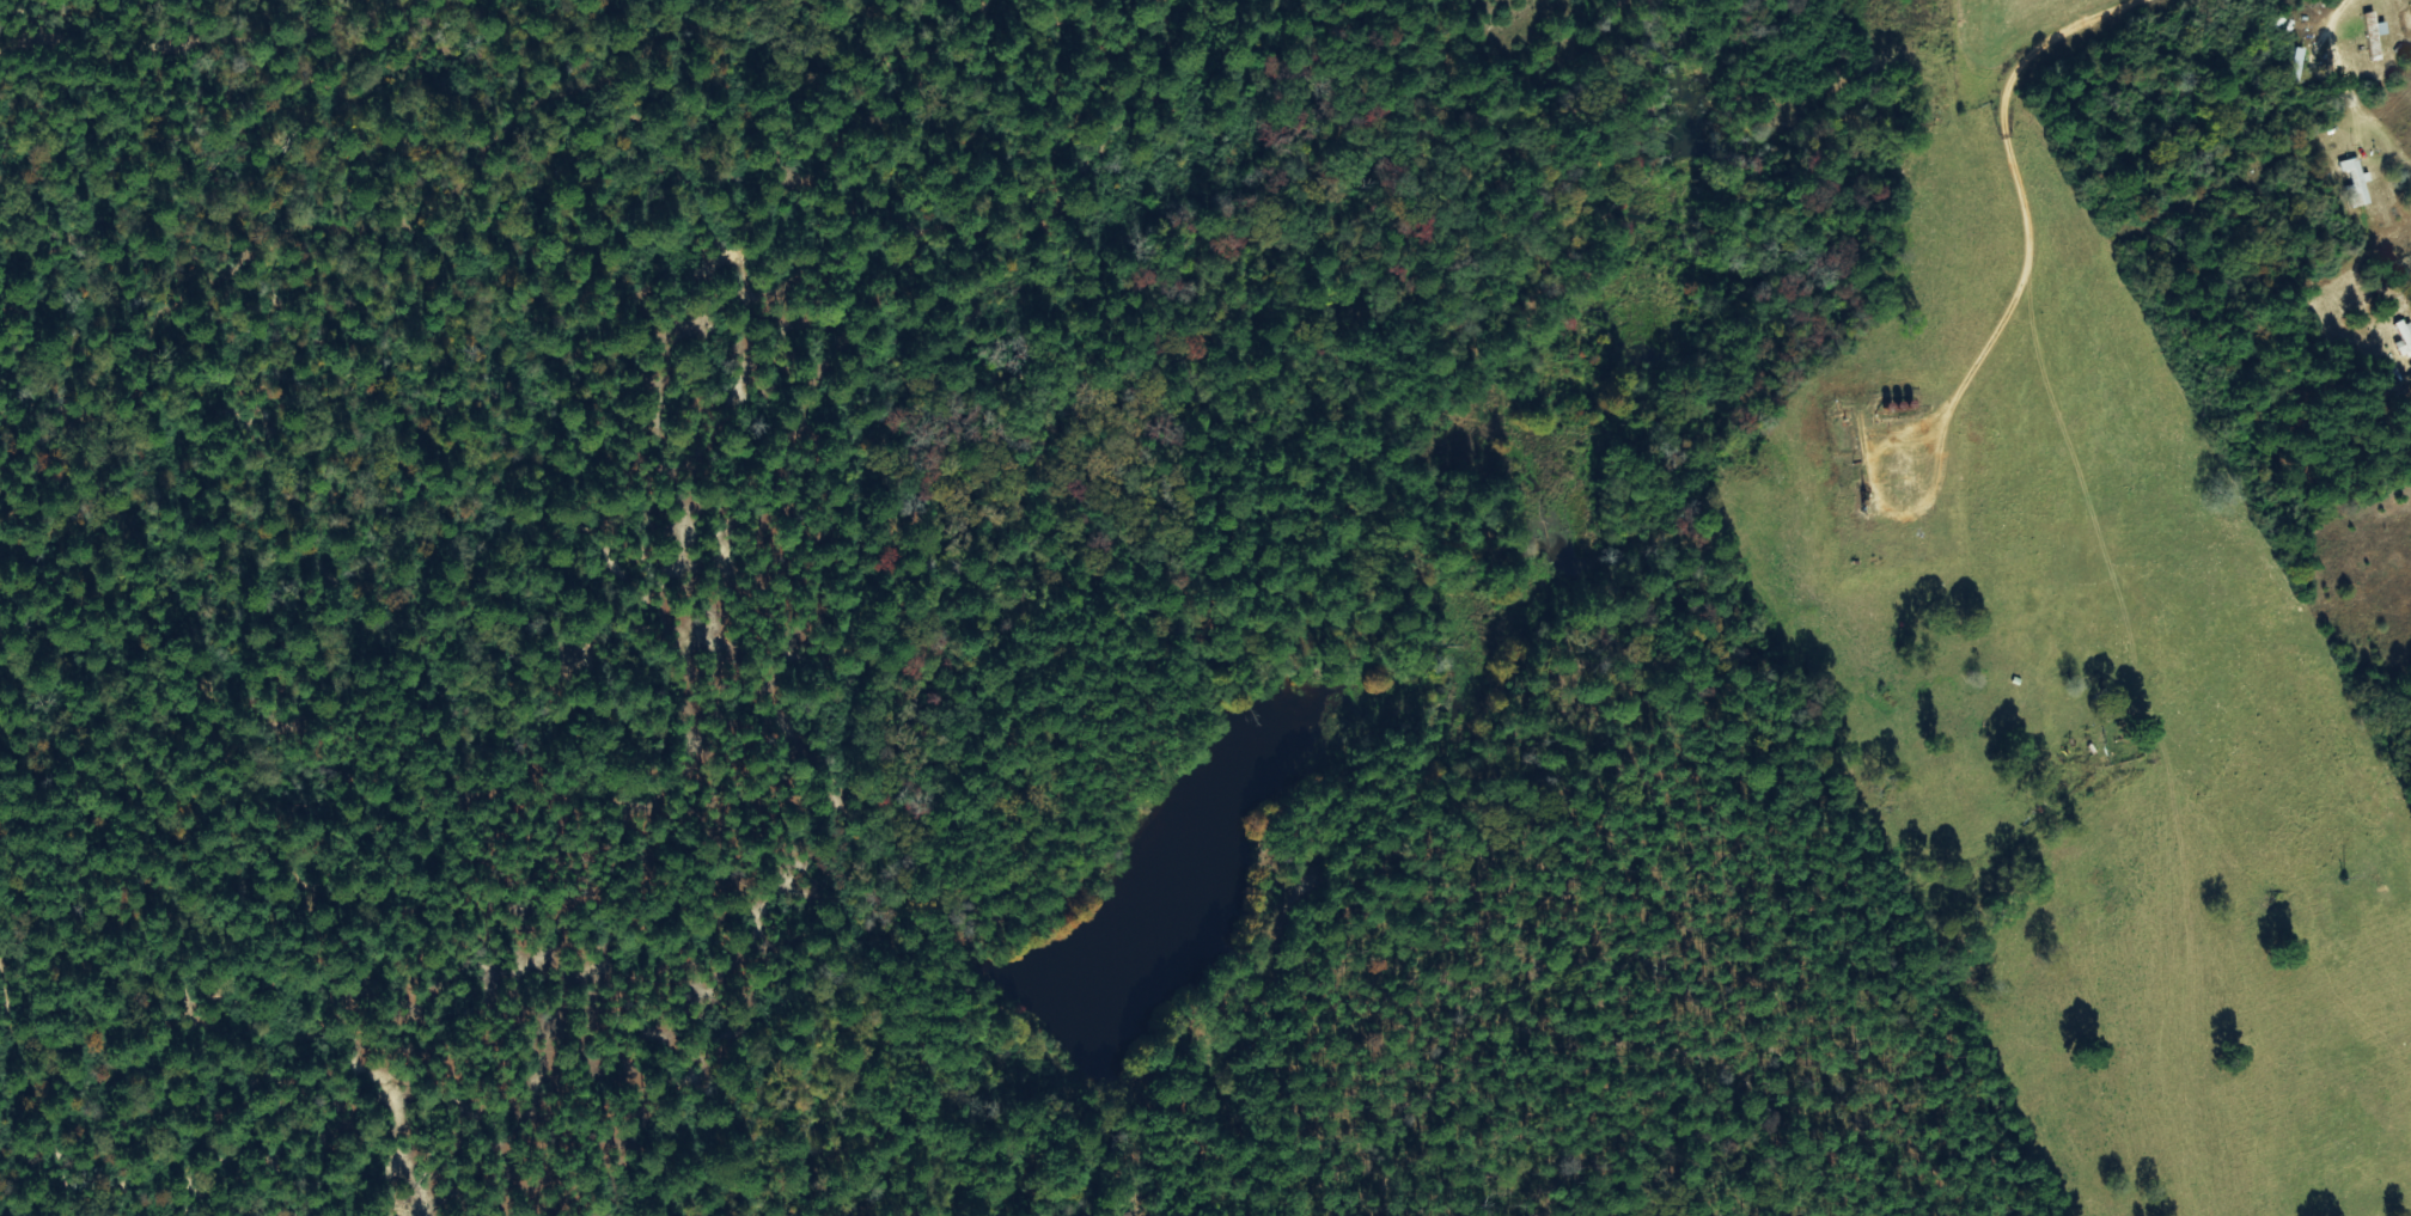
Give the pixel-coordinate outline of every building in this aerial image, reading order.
[(2307,49),(2295,47),(2290,81),(2302,83),(2307,49)] [(2334,163),(2338,175),(2345,173),(2348,185),(2340,188),(2346,209),(2365,204),(2358,179),(2359,178),(2353,157),(2334,163)] [(2404,320),(2392,325),(2398,341),(2392,343),(2405,378),(2410,376),(2410,338),(2404,320)]
